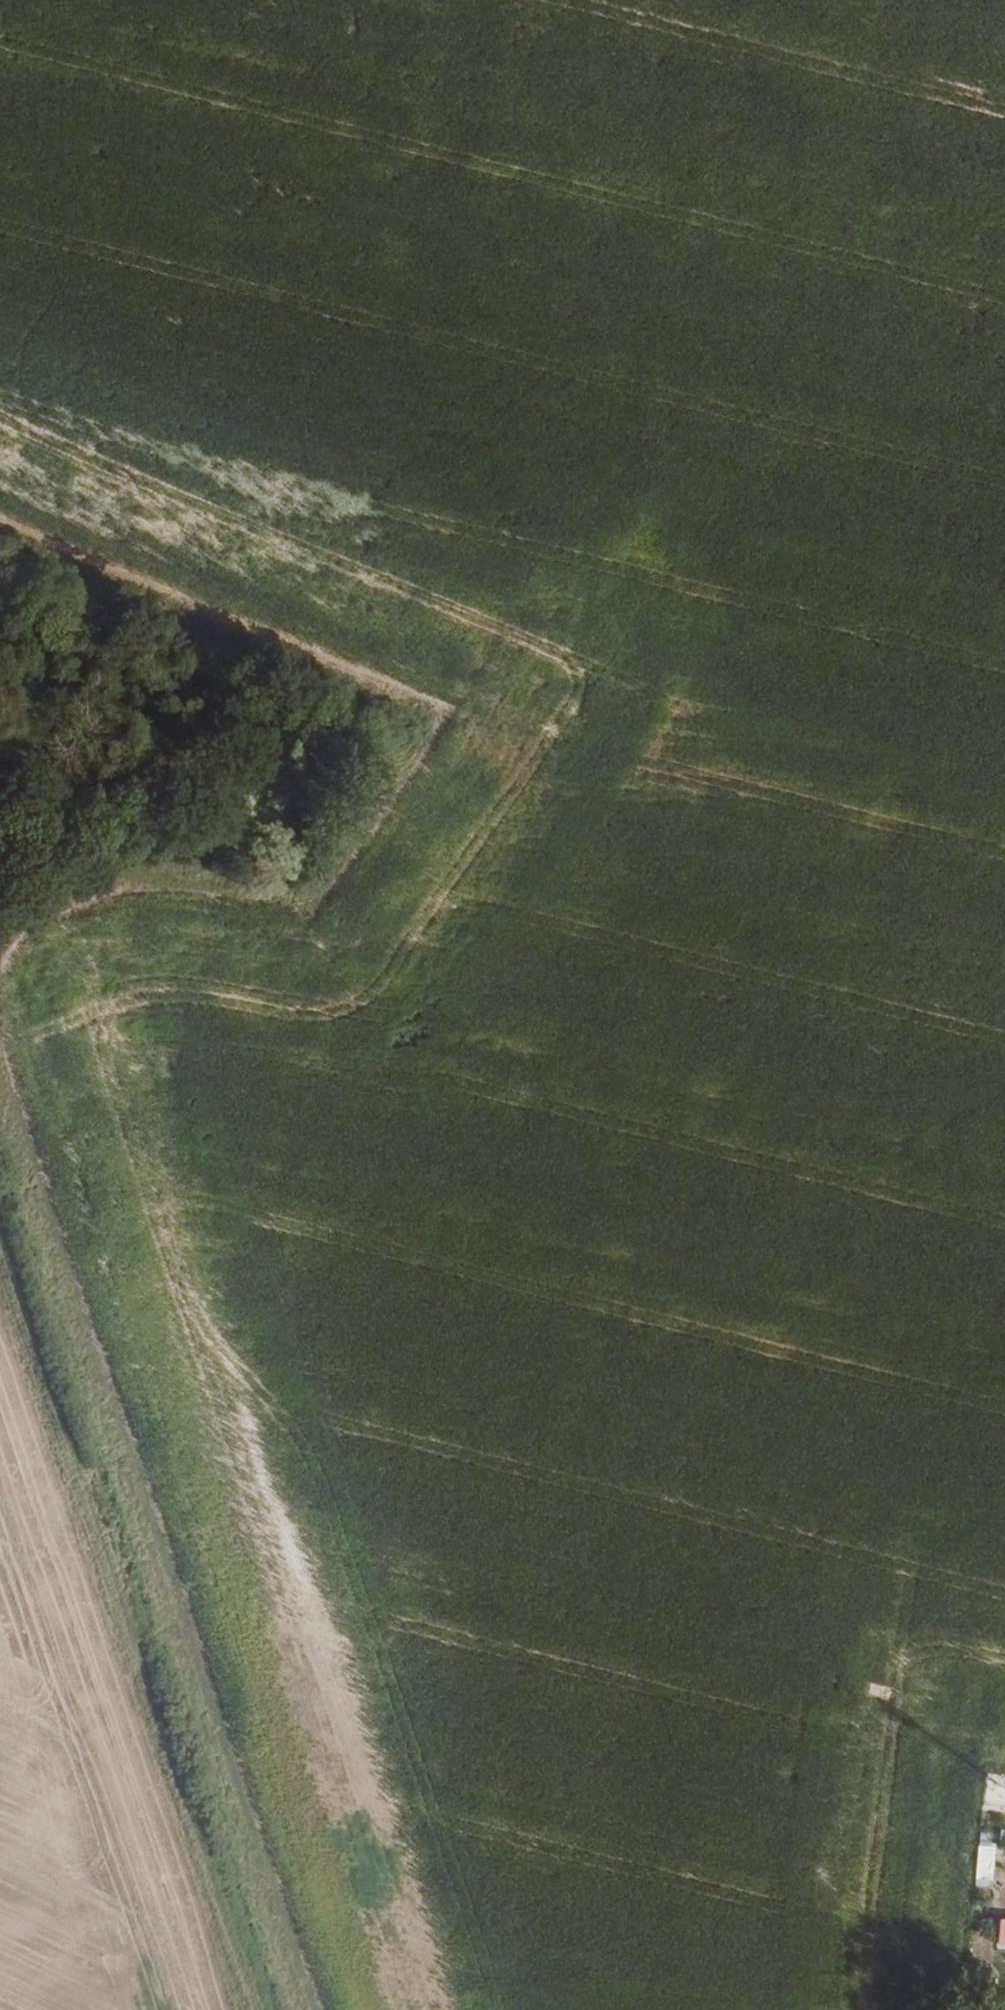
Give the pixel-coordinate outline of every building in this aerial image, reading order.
[(994,1886),(998,1833),(980,1831),(976,1885),(994,1886)]
